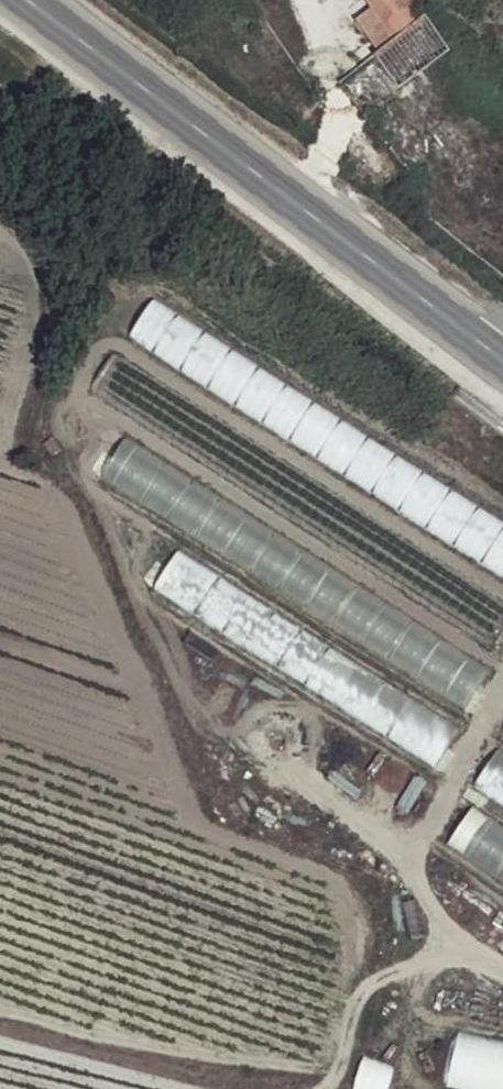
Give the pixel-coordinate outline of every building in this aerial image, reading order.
[(423,17),(411,0),(364,0),(367,4),(385,29),(370,39),(377,49),(423,17)] [(385,29),(367,4),(353,14),(376,50),(377,49),(370,39),(385,29)] [(448,50),(425,16),(423,17),(377,49),(376,50),(372,53),(395,87),(448,50)] [(156,294),(130,334),(502,577),(502,520),(156,294)] [(117,353),(90,393),(496,657),(502,647),(502,604),(117,353)] [(493,671),(124,436),(97,478),(467,712),(493,671)] [(459,731),(178,548),(152,587),(433,770),(459,731)] [(497,746),(471,786),(502,808),(502,750),(497,746)] [(470,805),(443,845),(502,885),(502,828),(470,805)] [(446,1085),(465,1088),(502,1088),(502,1044),(457,1035),(446,1085)]
